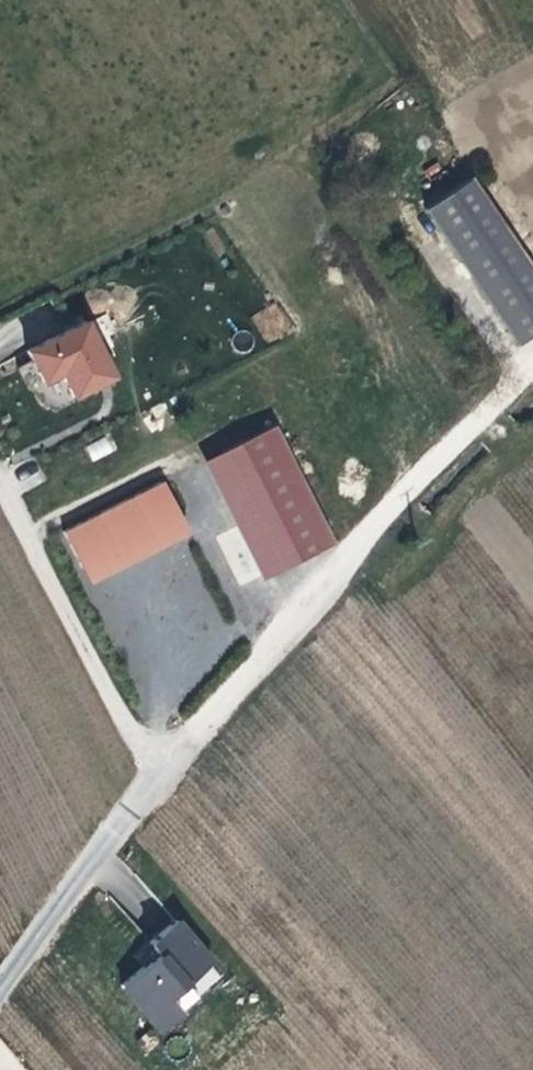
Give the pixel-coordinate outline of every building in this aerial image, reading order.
[(463,188),(417,220),(509,355),(532,339),(532,291),(463,188)] [(265,336),(290,325),(285,313),(273,319),(270,313),(257,319),(265,336)] [(66,401),(92,388),(91,385),(106,377),(79,324),(22,355),(36,384),(54,375),(66,401)] [(91,385),(92,388),(108,380),(106,377),(91,385)] [(211,451),(271,571),(323,545),(263,426),(211,451)] [(251,580),(271,571),(211,451),(192,461),(251,580)] [(70,570),(170,519),(153,482),(51,532),(70,570)] [(130,967),(121,975),(108,985),(145,1032),(160,1021),(167,1016),(155,1000),(173,986),(199,965),(163,922),(137,943),(145,955),(130,967)] [(121,956),(130,967),(145,955),(137,943),(121,956)] [(155,1000),(167,1016),(185,1001),(173,986),(155,1000)]
